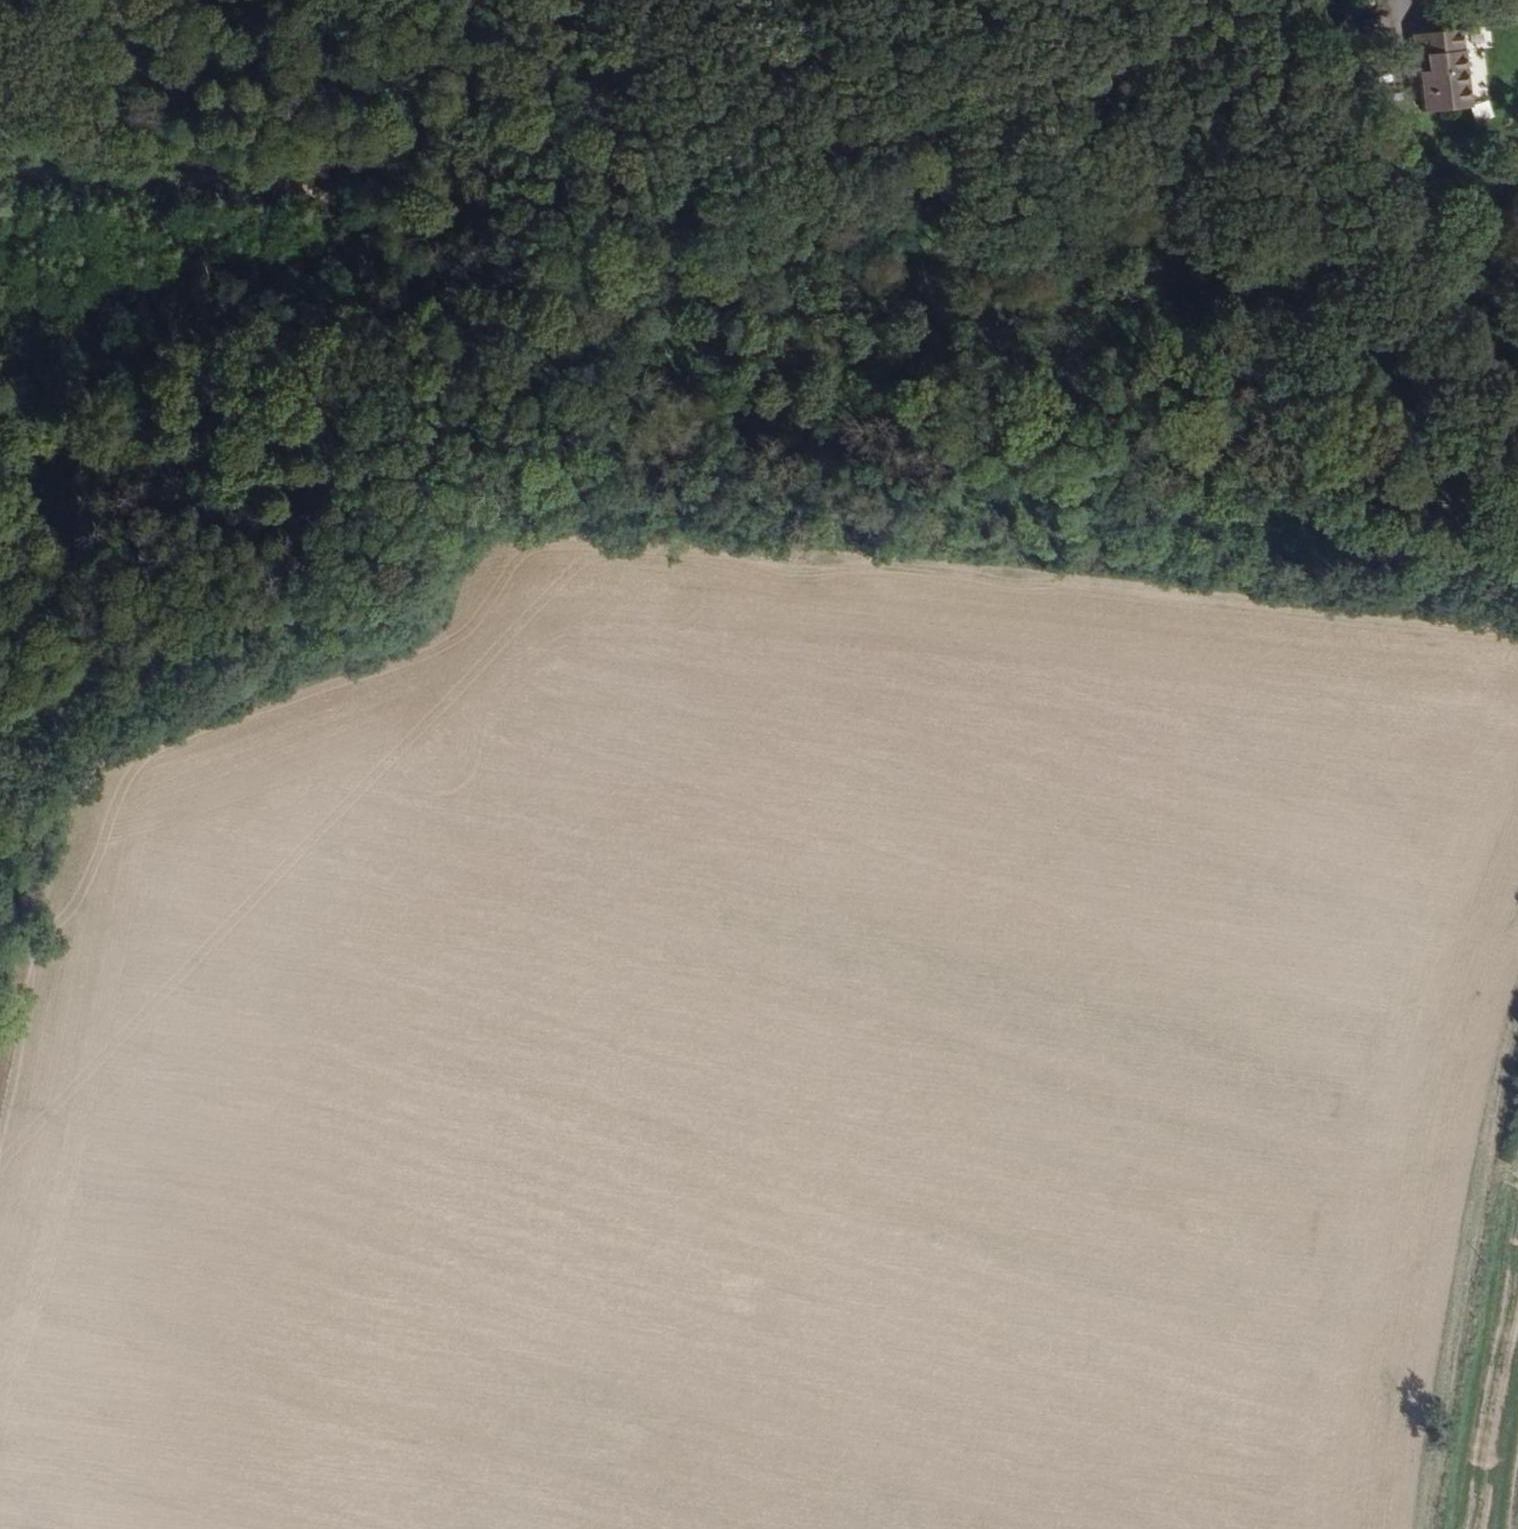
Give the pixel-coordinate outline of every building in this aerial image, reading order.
[(1416,69),(1419,111),(1469,107),(1463,27),(1427,30),(1430,68),(1416,69)]
